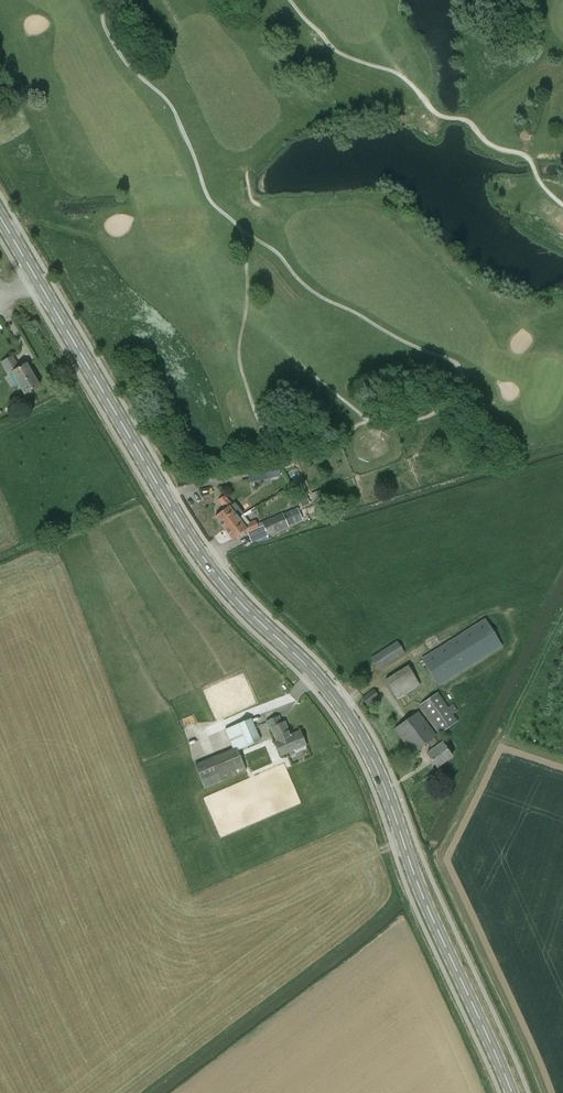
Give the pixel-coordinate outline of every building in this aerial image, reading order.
[(12,374),(24,395),(40,386),(27,364),(20,368),(13,355),(0,363),(8,377),(12,374)] [(247,471),(249,478),(271,473),(272,478),(280,476),(278,464),(247,471)] [(224,509),(214,517),(223,528),(242,514),(243,514),(234,503),(232,505),(225,495),(217,501),(224,509)] [(306,496),(299,499),(302,506),(309,504),(306,496)] [(282,513),(261,522),(267,536),(288,526),(302,519),(297,508),(283,514),(282,513)] [(248,523),(242,514),(223,528),(233,540),(244,531),(247,534),(259,528),(255,520),(248,523)] [(502,646),(485,619),(422,659),(422,660),(420,662),(422,666),(425,664),(438,685),(502,646)] [(404,653),(397,641),(371,658),(378,669),(404,653)] [(410,665),(386,678),(397,697),(421,684),(410,665)] [(379,697),(373,689),(362,698),(368,706),(379,697)] [(448,708),(437,693),(421,704),(441,733),(457,722),(452,714),(457,711),(452,704),(448,708)] [(437,736),(418,712),(393,729),(412,753),(427,743),(432,750),(427,754),(436,767),(452,757),(442,743),(439,745),(434,738),(437,736)] [(270,729),(271,729),(276,741),(274,742),(280,756),(294,750),(295,752),(307,747),(300,732),(291,736),(285,723),(280,725),(277,716),(266,721),(270,729)] [(260,741),(250,718),(225,729),(234,752),(260,741)] [(237,774),(246,770),(240,756),(232,760),(237,774)]
